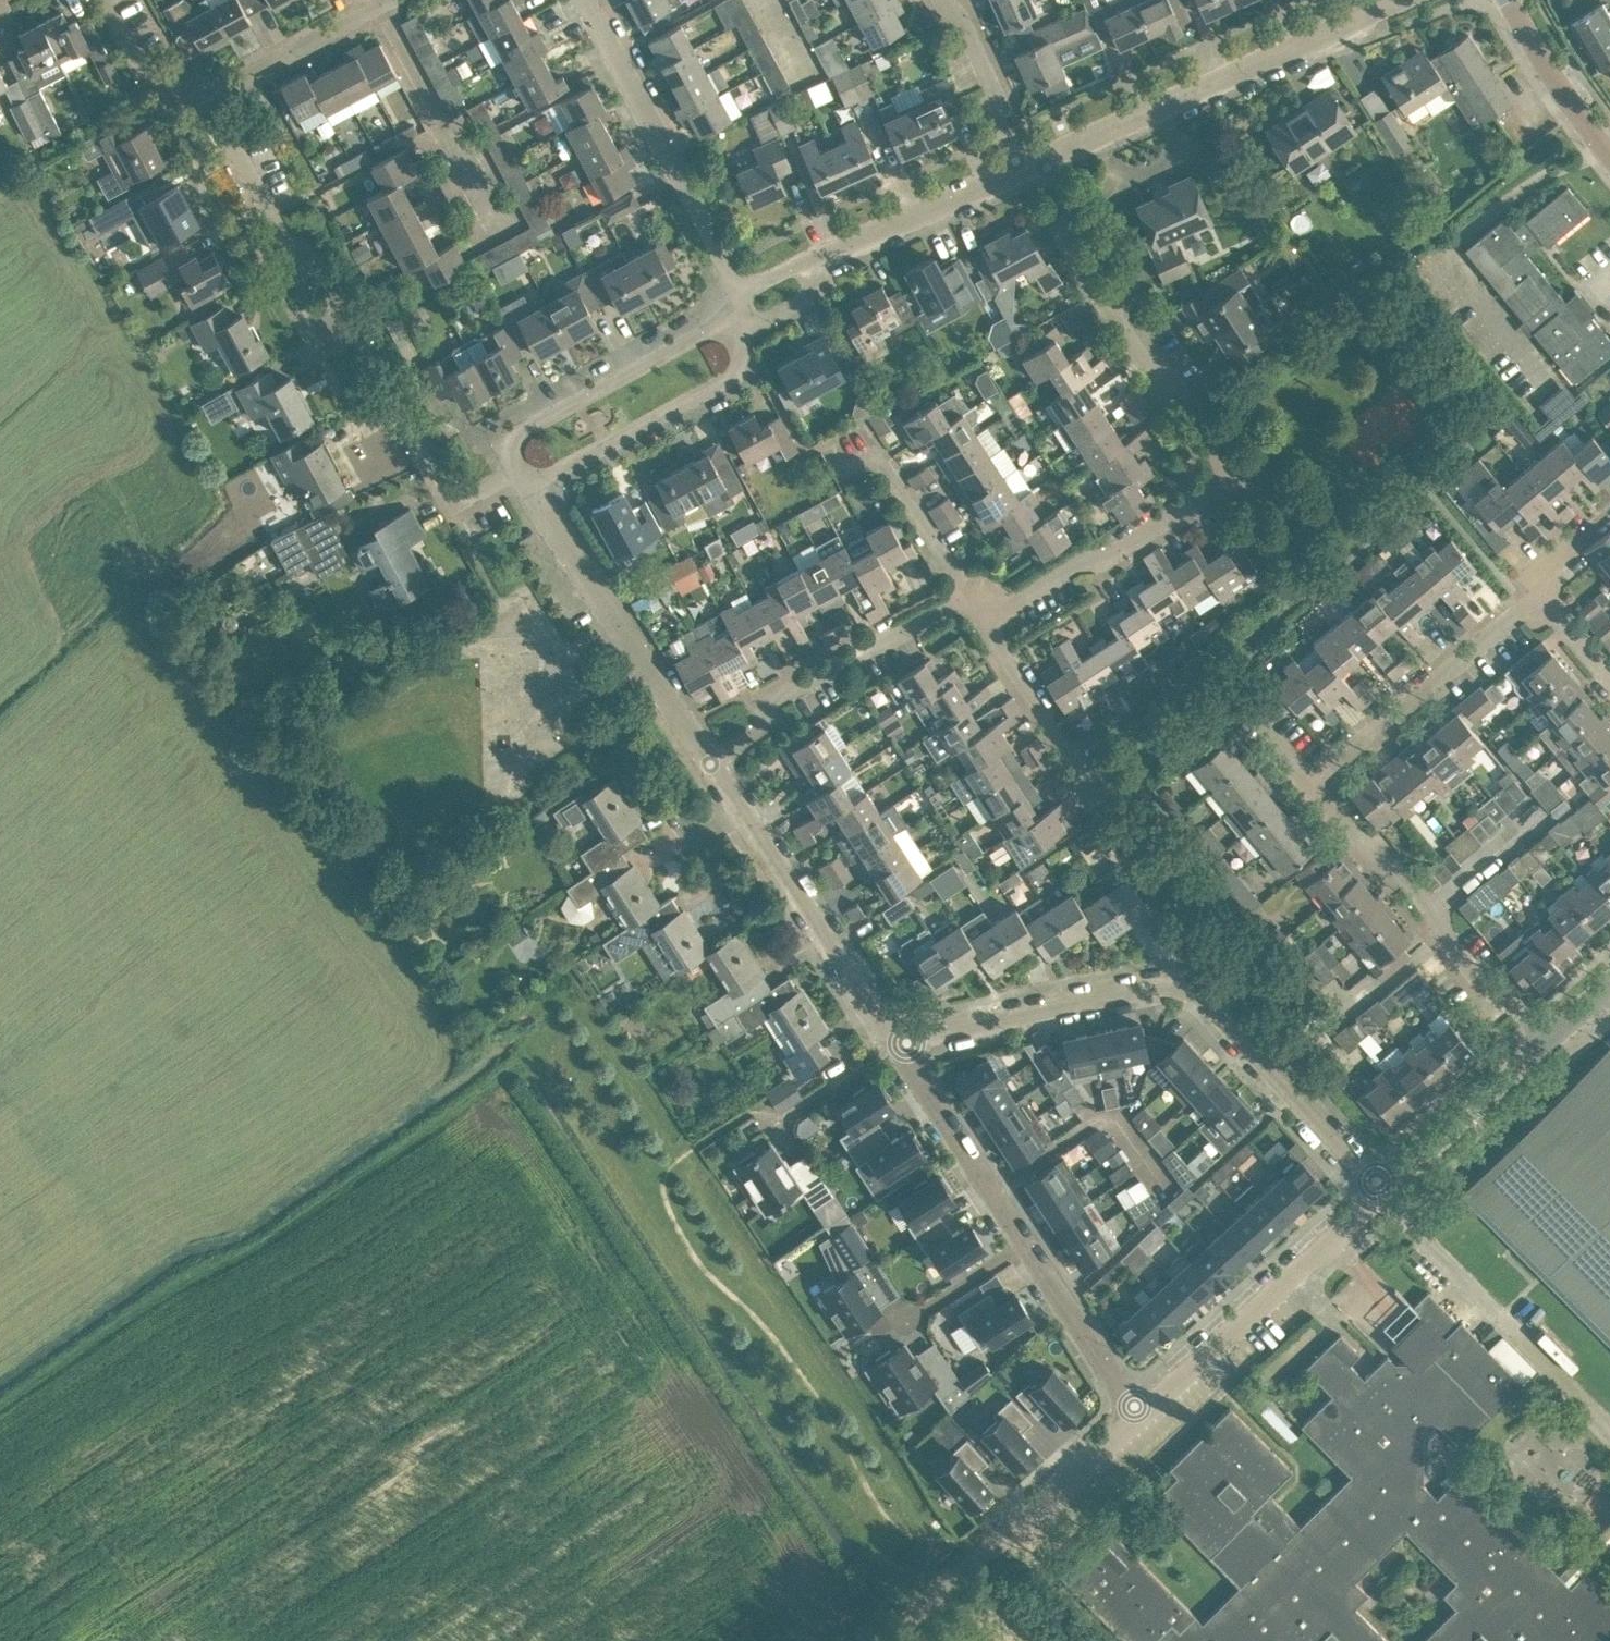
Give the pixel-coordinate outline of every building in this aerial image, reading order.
[(204,53),(230,40),(227,35),(226,35),(207,0),(200,0),(200,6),(195,8),(186,0),(178,0),(164,7),(179,34),(190,28),(204,53)] [(240,0),(207,0),(226,35),(227,35),(251,22),(240,0)] [(274,9),(292,0),(269,0),(274,9)] [(483,39),(522,18),(515,4),(522,0),(499,0),(478,11),(468,17),(481,40),(483,39)] [(499,0),(472,0),(478,11),(499,0)] [(654,26),(649,17),(671,6),(682,0),(627,0),(644,31),(654,26)] [(714,5),(727,29),(737,24),(752,15),(744,0),(723,0),(714,5)] [(801,23),(810,19),(800,0),(788,0),(801,23)] [(899,0),(849,0),(860,21),(899,0)] [(873,45),(904,28),(896,14),(904,9),(899,0),(860,21),(873,45)] [(1005,28),(1037,14),(1031,0),(992,0),(1005,28)] [(1149,35),(1133,0),(1105,0),(1086,8),(1097,32),(1109,26),(1119,48),(1149,35)] [(1183,0),(1133,0),(1149,35),(1164,28),(1168,36),(1182,29),(1179,23),(1191,18),(1185,4),(1183,0)] [(1206,16),(1235,3),(1234,0),(1199,0),(1206,16)] [(1604,2),(1573,22),(1601,69),(1609,63),(1609,12),(1604,2)] [(1037,44),(1016,53),(1031,86),(1042,81),(1047,92),(1068,83),(1063,72),(1060,65),(1103,46),(1097,32),(1086,8),(1085,6),(1060,18),(1032,31),(1037,44)] [(69,24),(62,11),(41,21),(60,59),(80,49),(84,56),(93,51),(76,20),(69,24)] [(401,22),(406,31),(421,22),(417,14),(401,22)] [(750,47),(765,39),(752,15),(737,24),(750,47)] [(481,40),(479,42),(491,65),(496,63),(504,59),(543,37),(538,28),(530,32),(523,18),(481,40)] [(60,59),(41,21),(38,23),(36,19),(26,24),(28,28),(19,32),(26,45),(18,49),(36,85),(66,70),(60,59)] [(801,23),(809,39),(818,34),(810,19),(801,23)] [(654,68),(693,47),(681,23),(649,40),(657,55),(649,59),(654,68)] [(1473,127),(1512,101),(1468,34),(1429,59),(1455,98),(1473,127)] [(516,82),(548,65),(540,51),(548,46),(543,37),(504,59),(516,82)] [(752,62),(758,73),(762,71),(778,63),(765,39),(750,47),(756,59),(752,62)] [(373,87),(397,74),(380,42),(365,50),(361,42),(352,47),(373,87)] [(350,99),(373,87),(352,47),(343,52),(347,60),(332,68),(350,99)] [(674,87),(706,70),(693,47),(654,68),(659,77),(667,73),(674,87)] [(1422,48),(1381,75),(1404,111),(1422,99),(1432,113),(1455,98),(1429,59),(1422,48)] [(826,70),(830,68),(835,66),(827,51),(819,56),(826,70)] [(427,70),(442,61),(438,53),(422,61),(427,70)] [(105,81),(119,75),(111,58),(97,65),(105,81)] [(427,69),(427,70),(432,78),(440,94),(455,85),(456,85),(462,81),(454,65),(447,69),(442,61),(427,69)] [(775,94),(790,86),(778,63),(762,71),(775,94)] [(848,69),(860,98),(873,92),(860,63),(848,69)] [(516,82),(529,106),(568,85),(563,75),(555,79),(548,65),(516,82)] [(325,113),(350,99),(332,68),(318,75),(314,68),(304,73),(325,113)] [(847,104),(860,98),(848,69),(834,76),(847,104)] [(680,115),(719,94),(706,70),(674,87),(682,102),(675,106),(680,115)] [(327,115),(325,113),(304,73),(272,90),(278,100),(290,122),(298,117),(304,128),(327,115)] [(573,123),(605,106),(588,74),(578,79),(583,88),(561,100),(573,123)] [(814,103),(835,95),(829,77),(808,85),(814,103)] [(945,106),(957,100),(947,78),(920,90),(925,101),(912,107),(929,143),(957,131),(945,106)] [(455,85),(440,94),(448,108),(452,117),(468,108),(456,85),(455,85)] [(1304,105),(1266,130),(1294,172),(1356,132),(1328,89),(1304,105)] [(43,93),(29,100),(38,116),(43,126),(45,129),(49,138),(62,131),(56,120),(43,93)] [(692,120),(700,135),(731,118),(719,94),(680,115),(684,124),(692,120)] [(44,129),(44,128),(29,100),(28,98),(12,106),(28,138),(44,129)] [(768,105),(778,127),(781,133),(795,127),(782,99),(768,105)] [(929,143),(912,107),(898,113),(893,102),(880,108),(901,156),(929,143)] [(778,127),(768,105),(767,104),(760,107),(762,112),(760,113),(769,131),(778,127)] [(578,152),(610,134),(602,120),(610,116),(605,106),(573,123),(565,128),(578,152)] [(1394,152),(1411,141),(1390,108),(1373,119),(1394,152)] [(480,132),(496,124),(491,115),(476,123),(480,132)] [(146,126),(140,129),(130,134),(123,120),(126,118),(125,117),(92,135),(100,152),(105,149),(116,169),(99,178),(109,195),(128,185),(126,181),(164,161),(146,126)] [(849,179),(877,167),(856,119),(842,126),(848,139),(834,145),(849,179)] [(402,141),(419,132),(414,124),(398,132),(402,141)] [(514,156),(520,153),(521,152),(508,128),(501,133),(485,141),(490,149),(505,141),(514,156)] [(398,132),(382,141),(387,150),(402,141),(398,132)] [(591,175),(631,154),(626,144),(618,149),(610,134),(578,152),(591,175)] [(760,161),(738,171),(753,204),(785,189),(777,174),(791,167),(778,137),(754,148),(760,161)] [(849,179),(834,145),(819,152),(813,138),(800,144),(821,192),(849,179)] [(429,166),(424,156),(412,163),(404,148),(372,165),(384,189),(367,198),(368,199),(400,181),(414,174),(429,166)] [(355,167),(372,158),(367,149),(351,158),(355,167)] [(604,199),(636,182),(628,167),(636,163),(631,154),(591,175),(604,199)] [(339,176),(355,167),(351,158),(335,167),(339,176)] [(418,182),(434,174),(429,166),(414,174),(418,182)] [(511,188),(526,180),(522,171),(506,180),(511,188)] [(1153,256),(1164,279),(1188,269),(1178,245),(1177,246),(1172,234),(1209,218),(1191,176),(1169,185),(1172,190),(1137,205),(1154,242),(1149,244),(1154,255),(1153,256)] [(155,180),(125,197),(143,232),(151,247),(161,242),(197,222),(178,185),(156,197),(149,185),(156,181),(155,180)] [(515,196),(531,188),(526,180),(511,188),(515,196)] [(381,222),(413,205),(400,181),(368,199),(381,222)] [(1527,255),(1543,242),(1547,246),(1589,211),(1567,185),(1514,229),(1504,217),(1465,249),(1575,381),(1609,352),(1609,338),(1589,313),(1589,314),(1575,296),(1567,303),(1527,255)] [(607,223),(640,204),(632,191),(599,209),(607,223)] [(439,221),(454,212),(450,204),(434,212),(439,221)] [(393,246),(426,228),(413,205),(381,222),(393,246)] [(443,229),(459,221),(454,212),(439,221),(443,229)] [(531,226),(536,235),(552,227),(546,217),(531,226)] [(87,219),(74,226),(81,239),(93,232),(87,219)] [(1046,263),(1026,227),(1011,236),(1025,267),(1031,278),(1035,275),(1046,292),(1047,291),(1046,290),(1061,281),(1062,282),(1063,281),(1050,260),(1048,261),(1049,262),(1046,263)] [(405,268),(438,250),(426,228),(393,246),(405,268)] [(1006,278),(1025,267),(1011,236),(1008,231),(982,245),(995,269),(983,275),(995,297),(1011,288),(1006,278)] [(559,233),(550,238),(557,251),(566,246),(559,233)] [(628,260),(647,296),(674,282),(660,256),(669,251),(661,235),(649,241),(652,247),(628,260)] [(1282,252),(1294,244),(1289,237),(1277,244),(1282,252)] [(484,271),(476,255),(465,261),(454,241),(438,250),(405,268),(406,269),(423,260),(435,283),(467,266),(473,277),(484,271)] [(158,258),(137,270),(144,283),(165,272),(169,280),(177,276),(192,303),(216,290),(216,289),(230,282),(213,250),(194,260),(185,244),(158,258)] [(361,245),(351,250),(357,261),(367,256),(361,245)] [(611,289),(622,310),(647,296),(628,260),(623,251),(584,273),(597,296),(611,289)] [(934,257),(906,271),(927,310),(942,302),(950,319),(965,310),(963,305),(979,296),(958,258),(939,268),(934,257)] [(1215,331),(1262,299),(1240,266),(1205,289),(1213,302),(1193,316),(1207,337),(1215,331)] [(600,302),(597,296),(584,273),(564,283),(569,291),(547,303),(567,340),(596,324),(588,309),(600,302)] [(858,320),(847,326),(862,355),(866,362),(871,359),(872,359),(891,349),(883,333),(890,329),(889,326),(892,325),(896,331),(903,327),(917,320),(903,293),(890,300),(882,284),(863,294),(866,299),(852,307),(858,320)] [(488,292),(473,301),(482,315),(496,307),(488,292)] [(1249,338),(1257,351),(1293,328),(1270,294),(1262,299),(1215,331),(1228,351),(1249,338)] [(539,355),(567,340),(547,303),(528,313),(524,305),(503,316),(520,348),(521,348),(520,346),(530,340),(539,355)] [(237,369),(268,352),(256,330),(252,332),(242,314),(231,320),(223,307),(193,324),(207,349),(222,341),(237,369)] [(419,307),(401,316),(406,327),(425,318),(419,307)] [(465,342),(491,390),(519,375),(511,360),(524,353),(521,348),(520,348),(503,316),(502,316),(506,324),(480,338),(475,336),(465,342)] [(993,323),(989,333),(996,346),(1016,335),(1006,316),(993,323)] [(1050,371),(1068,358),(1055,337),(1061,334),(1056,325),(1042,334),(1047,342),(1022,358),(1036,380),(1050,371)] [(810,349),(779,366),(798,400),(844,376),(823,336),(808,344),(810,349)] [(491,390),(465,342),(454,347),(453,352),(426,367),(442,397),(454,390),(463,406),(491,390)] [(1118,356),(1113,348),(1096,359),(1087,345),(1068,358),(1050,371),(1063,391),(1082,379),(1118,356)] [(1457,359),(1462,366),(1464,368),(1471,362),(1463,353),(1457,359)] [(1114,374),(1125,366),(1118,356),(1082,379),(1063,391),(1049,400),(1064,422),(1096,401),(1090,391),(1114,374)] [(984,396),(997,389),(986,369),(978,374),(976,381),(984,396)] [(282,434),(313,417),(303,400),(301,401),(296,392),(298,391),(291,377),(275,385),(269,374),(271,372),(239,389),(253,416),(268,408),(282,434)] [(1539,439),(1591,397),(1583,388),(1574,395),(1564,383),(1539,403),(1549,416),(1532,430),(1539,439)] [(235,387),(204,399),(212,419),(243,407),(235,387)] [(1127,411),(1146,398),(1139,387),(1120,400),(1127,411)] [(1018,390),(1008,397),(1022,418),(1032,411),(1018,390)] [(906,405),(892,415),(911,444),(974,404),(969,407),(963,399),(953,393),(938,403),(935,399),(933,400),(930,399),(922,404),(922,407),(912,414),(906,405)] [(853,403),(860,417),(875,410),(868,395),(853,403)] [(1008,398),(997,405),(1003,415),(1014,408),(1008,398)] [(1134,422),(1153,409),(1146,398),(1127,411),(1134,422)] [(1064,422),(1053,429),(1067,450),(1078,443),(1110,422),(1096,401),(1064,422)] [(1597,412),(1609,428),(1609,402),(1597,412)] [(937,459),(975,434),(970,425),(975,422),(977,416),(977,410),(974,404),(911,444),(916,452),(935,440),(944,453),(937,458),(937,459)] [(868,416),(880,434),(891,427),(879,409),(868,416)] [(798,448),(780,415),(761,425),(754,412),(729,426),(749,461),(771,449),(777,459),(798,448)] [(1507,422),(1513,429),(1517,434),(1528,425),(1519,413),(1518,413),(1507,422)] [(1091,463),(1123,442),(1110,422),(1078,443),(1091,463)] [(1116,486),(1143,468),(1131,450),(1152,436),(1146,427),(1123,442),(1091,463),(1099,475),(1095,477),(1105,493),(1116,486)] [(1035,429),(1030,432),(1035,440),(1040,437),(1035,429)] [(1609,436),(1600,444),(1591,434),(1582,441),(1573,430),(1569,434),(1568,433),(1562,439),(1597,480),(1603,475),(1607,480),(1609,478),(1609,436)] [(975,434),(937,459),(951,480),(989,455),(975,434)] [(1040,437),(1035,440),(1036,442),(1040,448),(1045,444),(1040,437)] [(307,505),(343,485),(331,462),(335,460),(325,439),(308,448),(302,438),(273,454),(287,479),(292,476),(307,505)] [(1597,480),(1562,439),(1543,455),(1567,484),(1580,473),(1594,491),(1601,485),(1597,480)] [(965,501),(1016,466),(1003,446),(1001,448),(1000,447),(989,455),(951,480),(965,501)] [(744,488),(726,457),(714,463),(706,448),(694,454),(696,458),(683,465),(700,498),(717,489),(723,499),(744,488)] [(1557,492),(1567,484),(1543,455),(1524,471),(1548,499),(1550,499),(1567,519),(1575,512),(1557,492)] [(1476,456),(1466,465),(1477,478),(1488,490),(1474,502),(1494,526),(1483,535),(1497,551),(1508,542),(1500,532),(1500,531),(1496,525),(1501,522),(1505,527),(1516,518),(1522,525),(1520,526),(1536,545),(1546,536),(1529,516),(1505,488),(1494,476),(1476,456)] [(1113,505),(1123,520),(1155,499),(1154,498),(1149,502),(1137,484),(1154,473),(1148,464),(1143,468),(1116,486),(1105,493),(1098,497),(1106,510),(1113,505)] [(700,498),(683,465),(668,473),(666,469),(654,476),(662,491),(650,498),(667,529),(684,520),(686,522),(709,515),(700,498)] [(909,477),(916,488),(935,476),(928,465),(909,477)] [(986,517),(1030,489),(1030,488),(1016,466),(965,501),(965,502),(973,497),(986,517)] [(1558,526),(1567,519),(1550,499),(1548,499),(1524,471),(1505,488),(1529,516),(1541,506),(1558,526)] [(1014,536),(1039,519),(1031,505),(1037,501),(1030,489),(986,517),(980,521),(986,530),(1003,519),(1014,536)] [(662,530),(649,506),(635,514),(624,492),(593,509),(617,554),(662,530)] [(936,520),(955,507),(948,496),(929,509),(936,520)] [(936,520),(943,531),(963,519),(955,507),(936,520)] [(1038,560),(1070,539),(1061,524),(1066,520),(1058,507),(1039,519),(1014,536),(1009,540),(1015,549),(1032,538),(1043,555),(1037,559),(1038,560)] [(411,508),(378,526),(381,532),(351,549),(361,568),(387,554),(398,575),(392,578),(391,576),(387,578),(388,580),(378,586),(388,604),(415,590),(421,601),(439,591),(423,561),(416,565),(405,544),(425,533),(411,508)] [(278,534),(271,539),(288,571),(310,559),(318,574),(342,561),(340,556),(347,552),(342,542),(340,537),(341,537),(337,530),(336,531),(326,512),(278,534)] [(764,516),(755,521),(761,532),(770,527),(764,516)] [(872,547),(885,566),(905,554),(909,560),(919,555),(911,541),(902,545),(889,520),(865,533),(866,535),(872,547)] [(1585,550),(1595,562),(1599,558),(1604,564),(1600,568),(1609,580),(1609,529),(1585,550)] [(882,616),(845,546),(838,533),(816,546),(821,555),(840,590),(852,584),(856,591),(855,592),(871,622),(882,616)] [(1229,585),(1255,568),(1256,567),(1235,534),(1234,535),(1247,555),(1236,562),(1223,542),(1215,547),(1219,553),(1208,560),(1197,543),(1188,549),(1214,589),(1221,600),(1233,592),(1229,585)] [(723,535),(708,542),(715,556),(729,549),(723,535)] [(884,584),(891,580),(894,586),(896,585),(885,566),(872,547),(866,535),(845,546),(882,616),(890,611),(877,587),(884,584)] [(1422,552),(1464,602),(1471,596),(1455,577),(1470,564),(1475,569),(1476,568),(1451,538),(1437,550),(1432,544),(1422,552)] [(738,546),(728,553),(734,564),(745,558),(738,546)] [(1185,559),(1174,566),(1161,546),(1153,551),(1188,606),(1214,589),(1188,549),(1181,553),(1185,559)] [(1176,614),(1188,606),(1153,551),(1143,557),(1157,578),(1139,589),(1156,616),(1171,607),(1176,614)] [(1416,568),(1403,579),(1423,603),(1439,590),(1455,609),(1453,611),(1469,629),(1479,621),(1464,602),(1422,552),(1410,561),(1416,568)] [(686,572),(692,569),(697,566),(690,553),(679,559),(686,572)] [(821,555),(798,567),(817,602),(822,613),(845,601),(840,590),(821,555)] [(669,582),(686,572),(679,559),(662,568),(669,582)] [(709,561),(699,566),(704,575),(714,570),(709,561)] [(803,610),(817,602),(798,567),(777,578),(796,613),(802,624),(809,621),(803,610)] [(695,568),(676,579),(682,590),(701,579),(695,568)] [(809,637),(802,624),(796,613),(777,578),(764,585),(768,594),(752,603),(767,631),(787,621),(799,642),(809,637)] [(1406,617),(1423,603),(1403,579),(1388,591),(1383,584),(1372,593),(1396,623),(1413,644),(1422,637),(1406,617)] [(677,597),(668,581),(657,587),(666,603),(677,597)] [(1156,616),(1139,589),(1136,583),(1126,589),(1138,606),(1120,618),(1136,644),(1150,635),(1155,642),(1168,634),(1156,616)] [(1585,620),(1609,599),(1609,598),(1603,589),(1577,611),(1585,620)] [(633,602),(638,612),(651,604),(654,610),(662,605),(653,590),(633,602)] [(732,605),(720,612),(746,658),(749,664),(759,659),(749,641),(767,631),(752,603),(746,592),(730,600),(732,605)] [(1377,639),(1396,623),(1372,593),(1353,609),(1377,639)] [(1396,662),(1377,639),(1353,609),(1333,626),(1358,655),(1368,646),(1374,653),(1372,654),(1394,680),(1404,672),(1396,662)] [(704,620),(693,626),(730,695),(739,690),(737,686),(727,668),(739,662),(742,668),(749,664),(746,658),(720,612),(704,620)] [(1104,636),(1095,642),(1116,674),(1127,690),(1153,673),(1147,662),(1148,662),(1136,644),(1120,618),(1116,612),(1107,618),(1118,635),(1107,642),(1104,636)] [(1216,614),(1201,625),(1207,634),(1223,624),(1216,614)] [(1602,640),(1609,633),(1609,617),(1594,631),(1602,640)] [(837,640),(849,633),(843,622),(830,628),(837,640)] [(671,645),(663,650),(671,662),(675,660),(693,694),(701,690),(698,684),(709,678),(721,700),(730,695),(693,626),(680,633),(686,645),(689,651),(678,657),(674,651),(671,645)] [(1338,671),(1358,655),(1333,626),(1313,642),(1316,646),(1338,671)] [(826,646),(837,640),(830,628),(820,634),(826,646)] [(1095,642),(1089,646),(1093,651),(1082,659),(1068,638),(1058,644),(1094,699),(1106,691),(1102,683),(1116,674),(1095,642)] [(1530,704),(1569,672),(1542,640),(1505,671),(1514,682),(1515,686),(1521,693),(1525,695),(1527,693),(1533,701),(1530,704)] [(1040,672),(1064,709),(1079,699),(1084,706),(1094,699),(1058,644),(1051,649),(1059,660),(1040,672)] [(1352,687),(1338,671),(1316,646),(1297,661),(1329,699),(1341,689),(1359,710),(1366,703),(1352,687)] [(1415,663),(1406,653),(1396,662),(1404,672),(1415,663)] [(960,677),(954,668),(937,679),(930,669),(935,665),(930,657),(898,678),(908,694),(901,699),(904,704),(908,710),(927,698),(960,677)] [(1302,704),(1312,696),(1325,711),(1331,707),(1334,704),(1329,699),(1297,661),(1294,658),(1283,667),(1289,673),(1275,685),(1300,715),(1301,714),(1296,709),(1302,704)] [(1552,720),(1582,696),(1577,690),(1581,686),(1569,672),(1530,704),(1533,708),(1537,713),(1542,709),(1552,720)] [(986,685),(971,695),(960,677),(927,698),(937,713),(930,717),(937,729),(970,709),(992,694),(986,685)] [(1375,696),(1361,679),(1352,687),(1366,703),(1375,696)] [(1495,703),(1484,689),(1480,685),(1470,694),(1485,712),(1495,703)] [(1474,720),(1485,712),(1470,694),(1459,702),(1474,720)] [(1001,728),(1024,714),(1012,696),(1001,703),(1008,713),(1003,716),(983,729),(964,742),(978,763),(997,751),(1004,746),(1010,742),(1001,728)] [(1552,720),(1538,732),(1556,752),(1564,746),(1603,713),(1603,712),(1599,716),(1582,696),(1552,720)] [(889,704),(875,714),(883,726),(897,716),(894,711),(889,704)] [(904,704),(894,711),(897,716),(908,710),(904,704)] [(983,729),(1003,716),(996,704),(975,718),(970,709),(937,729),(951,750),(964,742),(983,729)] [(1437,728),(1467,762),(1475,755),(1471,749),(1482,739),(1455,706),(1446,713),(1450,717),(1437,728)] [(1341,718),(1331,707),(1325,711),(1323,713),(1333,725),(1341,718)] [(1102,709),(1093,715),(1097,722),(1107,716),(1102,709)] [(1118,710),(1107,716),(1113,725),(1123,718),(1118,710)] [(1556,752),(1573,773),(1581,766),(1609,741),(1609,730),(1605,724),(1609,721),(1603,713),(1564,746),(1556,752)] [(890,736),(903,727),(897,717),(883,726),(890,736)] [(807,726),(778,745),(798,774),(806,769),(839,748),(824,726),(819,718),(807,726)] [(1437,728),(1433,724),(1414,740),(1441,773),(1453,786),(1456,784),(1455,783),(1471,769),(1472,770),(1473,769),(1467,762),(1437,728)] [(1148,746),(1156,739),(1149,730),(1141,737),(1148,746)] [(1213,786),(1242,762),(1232,750),(1237,746),(1229,736),(1209,753),(1204,746),(1190,758),(1196,765),(1213,786)] [(1027,760),(1046,747),(1039,738),(1021,750),(1027,760)] [(1453,786),(1441,773),(1414,740),(1398,753),(1402,757),(1394,763),(1418,792),(1420,790),(1426,798),(1438,788),(1444,794),(1453,786)] [(1506,759),(1516,751),(1507,741),(1498,749),(1506,759)] [(1609,795),(1609,741),(1581,766),(1588,774),(1593,770),(1603,781),(1589,793),(1591,796),(1599,805),(1609,795)] [(912,745),(901,753),(902,755),(907,762),(907,763),(918,755),(912,745)] [(979,792),(1020,765),(1011,751),(1008,752),(1004,746),(997,751),(978,763),(965,772),(979,792)] [(1043,767),(1054,760),(1046,747),(1027,760),(1032,766),(1039,761),(1043,767)] [(802,803),(808,799),(853,769),(839,748),(806,769),(815,782),(796,795),(802,803)] [(1514,769),(1517,767),(1524,761),(1516,751),(1506,759),(1514,769)] [(1232,807),(1265,780),(1257,770),(1253,774),(1242,762),(1213,786),(1232,807)] [(1418,792),(1394,763),(1389,767),(1386,763),(1372,775),(1404,815),(1413,807),(1407,800),(1418,792)] [(992,813),(1033,786),(1020,765),(979,792),(992,813)] [(1524,778),(1532,787),(1546,776),(1538,767),(1524,778)] [(808,799),(816,812),(794,827),(799,835),(809,828),(835,812),(866,790),(853,769),(808,799)] [(1403,815),(1404,815),(1372,775),(1347,796),(1347,797),(1351,794),(1376,823),(1388,812),(1392,817),(1400,811),(1403,815)] [(621,851),(622,852),(648,835),(611,780),(585,797),(582,792),(553,810),(563,825),(572,820),(573,822),(584,814),(583,813),(591,808),(608,834),(580,852),(592,870),(591,871),(592,871),(621,851)] [(1020,828),(1007,836),(1003,839),(1021,867),(1056,844),(1051,837),(1066,827),(1057,813),(1079,798),(1067,780),(1049,792),(1056,802),(1048,808),(1038,814),(1020,828)] [(1265,780),(1232,807),(1223,815),(1241,836),(1249,828),(1278,804),(1268,792),(1272,788),(1265,780)] [(1518,802),(1517,801),(1525,793),(1514,780),(1505,788),(1504,786),(1494,794),(1508,811),(1518,802)] [(935,791),(931,783),(924,787),(929,795),(935,791)] [(1038,814),(1048,808),(1033,786),(992,813),(1007,836),(1020,828),(1038,814)] [(1166,788),(1159,794),(1177,816),(1184,810),(1166,788)] [(848,833),(880,812),(866,790),(835,812),(848,833)] [(1495,822),(1508,811),(1494,794),(1473,811),(1491,832),(1498,826),(1495,822)] [(1581,827),(1585,832),(1590,828),(1606,814),(1599,805),(1591,796),(1570,813),(1581,827)] [(1550,809),(1556,816),(1570,805),(1564,797),(1550,809)] [(1267,850),(1300,822),(1293,813),(1288,817),(1278,804),(1249,828),(1267,850)] [(544,808),(533,815),(538,823),(549,816),(544,808)] [(1480,841),(1491,832),(1473,811),(1470,813),(1477,821),(1469,828),(1480,841)] [(852,860),(894,833),(880,812),(848,833),(838,839),(852,860)] [(1572,835),(1581,827),(1570,813),(1561,821),(1572,835)] [(1194,837),(1202,831),(1188,815),(1181,821),(1194,837)] [(1103,823),(1102,822),(1077,838),(1083,846),(1098,837),(1106,850),(1116,843),(1108,830),(1103,823)] [(1280,875),(1313,847),(1303,835),(1308,831),(1300,822),(1267,850),(1258,857),(1273,875),(1280,875)] [(1194,837),(1208,854),(1211,858),(1225,846),(1209,826),(1202,831),(1194,837)] [(816,838),(809,828),(799,835),(806,845),(816,838)] [(1549,831),(1540,838),(1551,852),(1561,844),(1549,831)] [(876,875),(908,854),(894,833),(852,860),(866,881),(876,875)] [(1055,866),(1071,855),(1066,847),(1050,858),(1055,866)] [(1508,865),(1519,878),(1540,860),(1529,847),(1520,855),(1516,856),(1507,863),(1508,865)] [(975,866),(970,859),(963,849),(955,854),(967,872),(975,866)] [(658,906),(657,905),(622,852),(621,851),(592,871),(591,871),(566,887),(569,891),(580,907),(592,899),(608,889),(630,924),(631,924),(658,906)] [(1328,902),(1359,877),(1353,869),(1357,866),(1344,851),(1332,861),(1323,851),(1297,873),(1313,891),(1316,888),(1328,902)] [(1461,864),(1459,861),(1450,851),(1441,858),(1452,872),(1461,864)] [(826,877),(845,865),(838,854),(819,866),(826,877)] [(876,875),(890,897),(922,876),(908,854),(876,875)] [(1605,856),(1604,857),(1609,862),(1597,872),(1593,867),(1585,873),(1609,904),(1609,862),(1605,856)] [(1229,879),(1237,873),(1224,857),(1216,864),(1229,879)] [(1031,881),(1049,869),(1044,861),(1026,873),(1031,881)] [(941,883),(958,872),(952,864),(936,875),(941,883)] [(834,888),(853,876),(845,865),(826,877),(834,888)] [(1510,886),(1519,878),(1508,865),(1499,872),(1510,886)] [(1152,913),(1128,877),(1124,872),(1121,869),(1116,868),(1112,869),(1096,879),(1105,892),(1125,923),(1138,914),(1142,920),(1152,913)] [(1431,889),(1440,881),(1429,868),(1420,876),(1431,889)] [(998,883),(1004,890),(1022,878),(1016,870),(998,883)] [(1248,912),(1261,902),(1237,873),(1229,879),(1224,883),(1248,912)] [(1609,919),(1609,904),(1585,873),(1584,874),(1588,879),(1576,889),(1572,884),(1564,891),(1594,925),(1607,915),(1609,919)] [(1343,921),(1375,896),(1359,877),(1328,902),(1337,912),(1332,917),(1338,925),(1343,921)] [(918,899),(935,887),(930,879),(913,890),(918,899)] [(1574,942),(1594,925),(1564,891),(1555,898),(1559,903),(1547,913),(1554,921),(1583,955),(1584,954),(1574,942)] [(1081,909),(1081,907),(1071,892),(1048,907),(1068,939),(1082,930),(1086,935),(1095,929),(1081,909)] [(1112,932),(1125,923),(1105,892),(1081,907),(1081,909),(1095,929),(1105,944),(1115,937),(1112,932)] [(1356,946),(1392,917),(1381,904),(1385,900),(1378,892),(1375,896),(1343,921),(1354,933),(1349,937),(1356,946)] [(883,909),(891,921),(914,906),(907,894),(883,909)] [(680,970),(707,951),(672,896),(657,905),(658,906),(631,924),(630,924),(603,942),(616,961),(641,945),(657,934),(680,970)] [(1030,903),(1017,911),(1039,945),(1049,959),(1059,953),(1056,947),(1068,939),(1048,907),(1041,896),(1030,903)] [(1459,906),(1470,919),(1479,911),(1468,898),(1459,906)] [(847,909),(854,920),(865,913),(858,902),(847,909)] [(1030,951),(1039,945),(1016,909),(992,924),(1013,955),(1027,946),(1030,951)] [(983,961),(970,939),(960,924),(959,925),(954,917),(932,932),(929,926),(928,927),(957,971),(971,961),(974,967),(983,961)] [(1392,917),(1356,946),(1364,955),(1362,956),(1381,980),(1411,954),(1402,944),(1409,938),(1392,917)] [(1563,972),(1583,955),(1554,921),(1543,930),(1540,925),(1530,933),(1533,937),(1563,972)] [(521,924),(508,932),(513,940),(518,941),(525,936),(526,930),(521,924)] [(1000,963),(1013,955),(992,924),(970,939),(983,961),(993,975),(1003,968),(1000,963)] [(1274,945),(1286,935),(1277,925),(1265,934),(1274,945)] [(944,979),(957,971),(928,927),(898,946),(915,973),(922,968),(937,991),(947,984),(944,979)] [(596,946),(603,942),(596,931),(589,936),(596,946)] [(735,1013),(771,987),(735,933),(707,951),(732,989),(705,1007),(717,1025),(735,1013)] [(1311,966),(1303,956),(1286,935),(1274,945),(1300,976),(1311,966)] [(1534,996),(1563,972),(1533,937),(1525,944),(1529,949),(1509,966),(1522,982),(1531,975),(1542,988),(1533,995),(1534,996)] [(1324,983),(1336,973),(1314,947),(1303,956),(1311,966),(1324,983)] [(1401,1006),(1429,982),(1417,969),(1390,993),(1401,1006)] [(688,980),(680,970),(674,974),(681,985),(688,980)] [(816,1037),(825,1031),(789,976),(771,987),(735,1013),(746,1031),(774,1013),(797,1048),(788,1054),(801,1073),(828,1056),(816,1037)] [(1392,1014),(1401,1006),(1390,993),(1380,1001),(1392,1014)] [(1313,1016),(1296,1030),(1314,1052),(1331,1038),(1322,1027),(1329,1021),(1320,1010),(1313,1016)] [(1357,1019),(1348,1026),(1359,1040),(1368,1032),(1357,1019)] [(1114,1027),(1121,1059),(1146,1054),(1139,1022),(1114,1027)] [(1423,1034),(1428,1039),(1456,1073),(1470,1062),(1467,1058),(1478,1049),(1471,1041),(1467,1044),(1449,1022),(1436,1033),(1431,1027),(1423,1034)] [(1090,1032),(1096,1065),(1121,1059),(1114,1027),(1090,1032)] [(1096,1065),(1090,1032),(1064,1038),(1067,1048),(1054,1051),(1053,1049),(1052,1049),(1064,1068),(1066,1071),(1096,1065)] [(1158,1058),(1176,1078),(1200,1055),(1183,1036),(1158,1058)] [(1449,1079),(1456,1073),(1428,1039),(1416,1049),(1411,1044),(1402,1051),(1407,1056),(1433,1086),(1445,1075),(1449,1079)] [(1033,1059),(1040,1055),(1036,1049),(1031,1041),(1023,1043),(1033,1059)] [(1036,1049),(1040,1055),(1033,1059),(1046,1079),(1053,1075),(1064,1068),(1052,1049),(1047,1042),(1036,1049)] [(1607,1049),(1466,1188),(1609,1334),(1609,1052),(1607,1049)] [(987,1057),(956,1078),(970,1100),(973,1098),(1000,1079),(1001,1080),(1013,1073),(998,1050),(987,1057)] [(1200,1055),(1176,1078),(1168,1085),(1184,1103),(1217,1074),(1200,1055)] [(1390,1062),(1382,1068),(1411,1104),(1412,1103),(1415,1107),(1436,1090),(1433,1086),(1407,1056),(1394,1067),(1390,1062)] [(1064,1068),(1053,1075),(1062,1089),(1073,1082),(1066,1071),(1064,1068)] [(1391,1121),(1411,1104),(1382,1068),(1374,1075),(1378,1081),(1358,1098),(1371,1113),(1379,1107),(1391,1121)] [(1209,1114),(1234,1092),(1217,1074),(1184,1103),(1185,1103),(1193,1096),(1209,1114)] [(986,1118),(1014,1100),(1001,1080),(1000,1079),(973,1098),(986,1118)] [(853,1092),(855,1095),(838,1106),(852,1128),(839,1136),(849,1150),(883,1128),(875,1115),(892,1104),(888,1098),(891,1096),(890,1095),(881,1083),(879,1084),(877,1081),(867,1087),(865,1085),(855,1092),(854,1091),(853,1092)] [(780,1110),(802,1095),(793,1083),(772,1098),(780,1110)] [(1115,1085),(1102,1088),(1106,1107),(1119,1104),(1115,1085)] [(1209,1114),(1198,1125),(1215,1144),(1222,1152),(1250,1126),(1258,1119),(1247,1107),(1250,1104),(1239,1091),(1235,1094),(1234,1092),(1209,1114)] [(986,1118),(1000,1139),(1028,1121),(1037,1115),(1023,1094),(1014,1100),(986,1118)] [(1066,1096),(1055,1103),(1063,1116),(1075,1108),(1073,1105),(1066,1096)] [(1148,1137),(1158,1127),(1143,1107),(1133,1116),(1148,1137)] [(1000,1139),(1014,1161),(1051,1137),(1037,1115),(1028,1121),(1000,1139)] [(1175,1146),(1158,1127),(1148,1137),(1164,1155),(1174,1147),(1175,1146)] [(902,1167),(904,1169),(905,1169),(904,1168),(915,1161),(914,1159),(924,1152),(921,1149),(924,1147),(915,1135),(916,1134),(915,1133),(912,1135),(908,1129),(891,1140),(883,1128),(849,1150),(858,1165),(871,1156),(885,1178),(902,1167)] [(1107,1158),(1118,1150),(1105,1132),(1094,1139),(1104,1153),(1099,1156),(1103,1162),(1107,1158)] [(741,1164),(736,1167),(765,1211),(777,1203),(782,1199),(785,1204),(803,1192),(826,1225),(846,1211),(825,1178),(807,1152),(806,1153),(807,1154),(787,1166),(772,1143),(757,1153),(755,1150),(745,1157),(739,1161),(741,1164)] [(1243,1145),(1230,1157),(1237,1165),(1250,1153),(1243,1145)] [(1270,1163),(1282,1176),(1304,1201),(1323,1183),(1312,1172),(1318,1166),(1307,1153),(1301,1159),(1289,1146),(1270,1163)] [(1164,1155),(1162,1157),(1184,1187),(1187,1184),(1198,1174),(1214,1159),(1203,1147),(1186,1162),(1174,1147),(1164,1155)] [(1119,1150),(1118,1150),(1107,1158),(1115,1169),(1126,1160),(1119,1150)] [(1027,1180),(1041,1202),(1069,1184),(1078,1178),(1064,1156),(1027,1180)] [(1230,1157),(1217,1168),(1224,1177),(1237,1165),(1230,1157)] [(916,1188),(899,1200),(913,1221),(908,1224),(917,1239),(944,1221),(936,1209),(953,1198),(949,1191),(952,1189),(951,1188),(951,1189),(942,1176),(940,1177),(938,1174),(928,1181),(927,1179),(916,1185),(914,1186),(916,1188)] [(1304,1201),(1282,1176),(1263,1193),(1286,1217),(1304,1201)] [(1055,1223),(1091,1199),(1078,1178),(1069,1184),(1041,1202),(1055,1223)] [(1140,1178),(1127,1186),(1136,1200),(1138,1199),(1149,1192),(1140,1178)] [(1211,1191),(1203,1182),(1194,1191),(1202,1200),(1211,1191)] [(1169,1201),(1177,1209),(1195,1193),(1187,1185),(1169,1201)] [(1138,1199),(1151,1218),(1161,1208),(1149,1192),(1138,1199)] [(1286,1217),(1263,1193),(1245,1210),(1267,1234),(1286,1217)] [(1068,1244),(1105,1220),(1091,1199),(1055,1223),(1068,1244)] [(1161,1208),(1151,1218),(1158,1225),(1158,1226),(1177,1209),(1169,1201),(1161,1208)] [(868,1219),(863,1210),(852,1217),(858,1226),(868,1219)] [(1267,1234),(1245,1210),(1227,1226),(1249,1251),(1267,1234)] [(854,1271),(820,1293),(822,1297),(819,1299),(827,1312),(831,1310),(846,1333),(851,1330),(853,1333),(866,1324),(864,1321),(881,1310),(867,1289),(888,1275),(852,1220),(830,1234),(854,1271)] [(1105,1220),(1068,1244),(1082,1265),(1119,1241),(1105,1220)] [(944,1221),(917,1239),(927,1253),(932,1250),(946,1271),(947,1271),(953,1281),(969,1270),(962,1260),(985,1246),(970,1222),(953,1233),(944,1221)] [(1158,1226),(1158,1225),(1149,1233),(1157,1242),(1166,1234),(1158,1226)] [(1208,1243),(1230,1268),(1249,1251),(1227,1226),(1208,1243)] [(1182,1252),(1212,1284),(1213,1283),(1216,1286),(1232,1271),(1229,1269),(1230,1268),(1208,1243),(1201,1235),(1182,1252)] [(1127,1265),(1140,1253),(1133,1245),(1120,1257),(1127,1265)] [(1164,1269),(1194,1301),(1212,1284),(1182,1252),(1164,1269)] [(1120,1257),(1114,1263),(1102,1274),(1109,1282),(1127,1265),(1120,1257)] [(1153,1293),(1175,1318),(1194,1301),(1164,1269),(1171,1277),(1153,1293)] [(1102,1274),(1090,1285),(1099,1295),(1105,1289),(1111,1284),(1109,1282),(1102,1274)] [(963,1321),(950,1330),(965,1353),(978,1344),(981,1349),(1031,1316),(1016,1293),(1011,1295),(999,1304),(990,1290),(985,1293),(981,1287),(968,1295),(972,1302),(957,1312),(963,1321)] [(1586,1571),(1570,1586),(1460,1474),(1436,1497),(1423,1484),(1424,1436),(1437,1423),(1460,1446),(1500,1406),(1493,1398),(1499,1392),(1507,1400),(1523,1384),(1524,1383),(1461,1319),(1459,1321),(1429,1290),(1412,1307),(1442,1337),(1442,1338),(1433,1347),(1418,1362),(1395,1362),(1387,1354),(1356,1385),(1350,1379),(1358,1371),(1349,1363),(1360,1353),(1340,1332),(1305,1367),(1332,1394),(1301,1424),(1351,1475),(1300,1525),(1269,1493),(1293,1470),(1230,1406),(1169,1467),(1177,1475),(1153,1498),(1239,1585),(1202,1622),(1108,1527),(1061,1575),(1126,1640),(1388,1640),(1354,1607),(1367,1594),(1354,1580),(1405,1530),(1456,1581),(1443,1594),(1456,1607),(1421,1640),(1609,1640),(1609,1595),(1586,1571)] [(1175,1318),(1153,1293),(1135,1310),(1157,1335),(1158,1334),(1161,1336),(1176,1321),(1174,1319),(1175,1318)] [(1135,1310),(1116,1328),(1138,1352),(1157,1335),(1135,1310)] [(954,1371),(939,1348),(918,1363),(905,1343),(892,1352),(890,1348),(876,1358),(878,1361),(867,1369),(878,1386),(881,1384),(900,1410),(933,1387),(954,1371)] [(984,1361),(958,1377),(968,1391),(991,1371),(984,1361)] [(1004,1363),(994,1372),(1004,1384),(1015,1375),(1004,1363)] [(1029,1380),(1015,1392),(1037,1417),(1049,1406),(1063,1421),(1068,1416),(1070,1418),(1071,1417),(1082,1407),(1080,1405),(1083,1402),(1077,1395),(1079,1393),(1069,1382),(1069,1381),(1068,1380),(1066,1383),(1052,1368),(1033,1385),(1029,1380)] [(997,1417),(983,1431),(986,1435),(995,1445),(1014,1465),(1035,1446),(1021,1432),(1033,1421),(1011,1397),(993,1413),(997,1417)] [(1554,1408),(1511,1437),(1571,1527),(1594,1512),(1608,1533),(1609,1532),(1609,1493),(1554,1408)] [(948,1415),(939,1423),(955,1440),(964,1432),(948,1415)] [(986,1435),(977,1443),(986,1453),(995,1445),(986,1435)] [(985,1492),(990,1487),(976,1472),(988,1461),(966,1437),(949,1453),(953,1458),(938,1472),(952,1487),(949,1489),(950,1490),(951,1489),(961,1501),(963,1499),(970,1506),(973,1503),(974,1505),(975,1504),(985,1495),(986,1495),(987,1494),(985,1492)]
